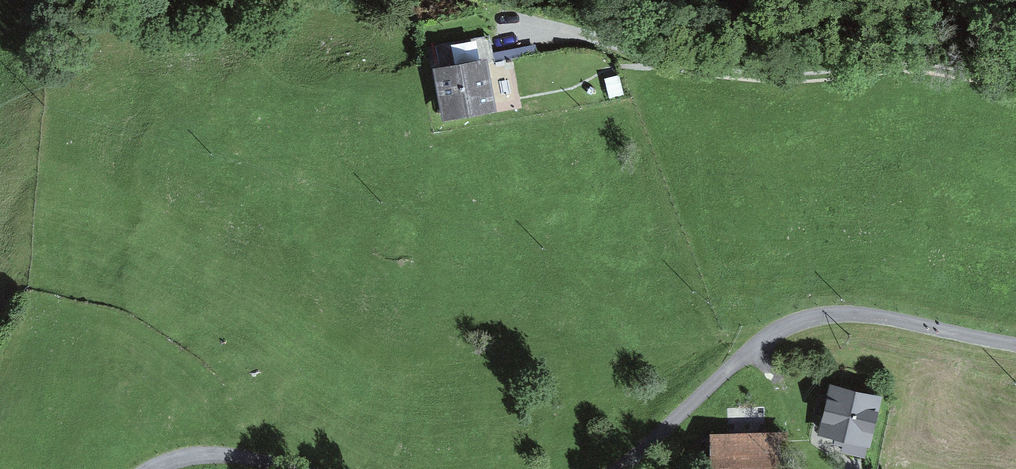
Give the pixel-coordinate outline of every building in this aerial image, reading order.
[(423,55),(428,103),(482,97),(477,48),(423,55)] [(874,383),(829,372),(818,419),(862,430),(874,383)] [(698,468),(776,468),(776,430),(697,431),(698,468)]
